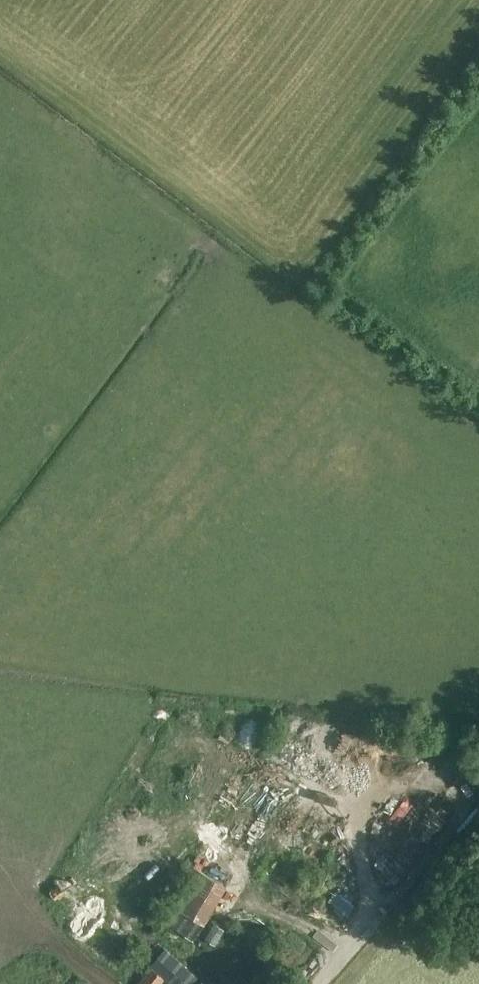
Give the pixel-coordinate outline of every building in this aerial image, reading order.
[(312,817),(327,809),(316,791),(301,799),(312,817)] [(457,799),(466,812),(476,806),(466,792),(457,799)] [(203,925),(227,885),(197,867),(173,907),(203,925)] [(197,976),(165,948),(148,966),(150,968),(135,983),(161,983),(164,981),(167,983),(190,983),(197,976)]
